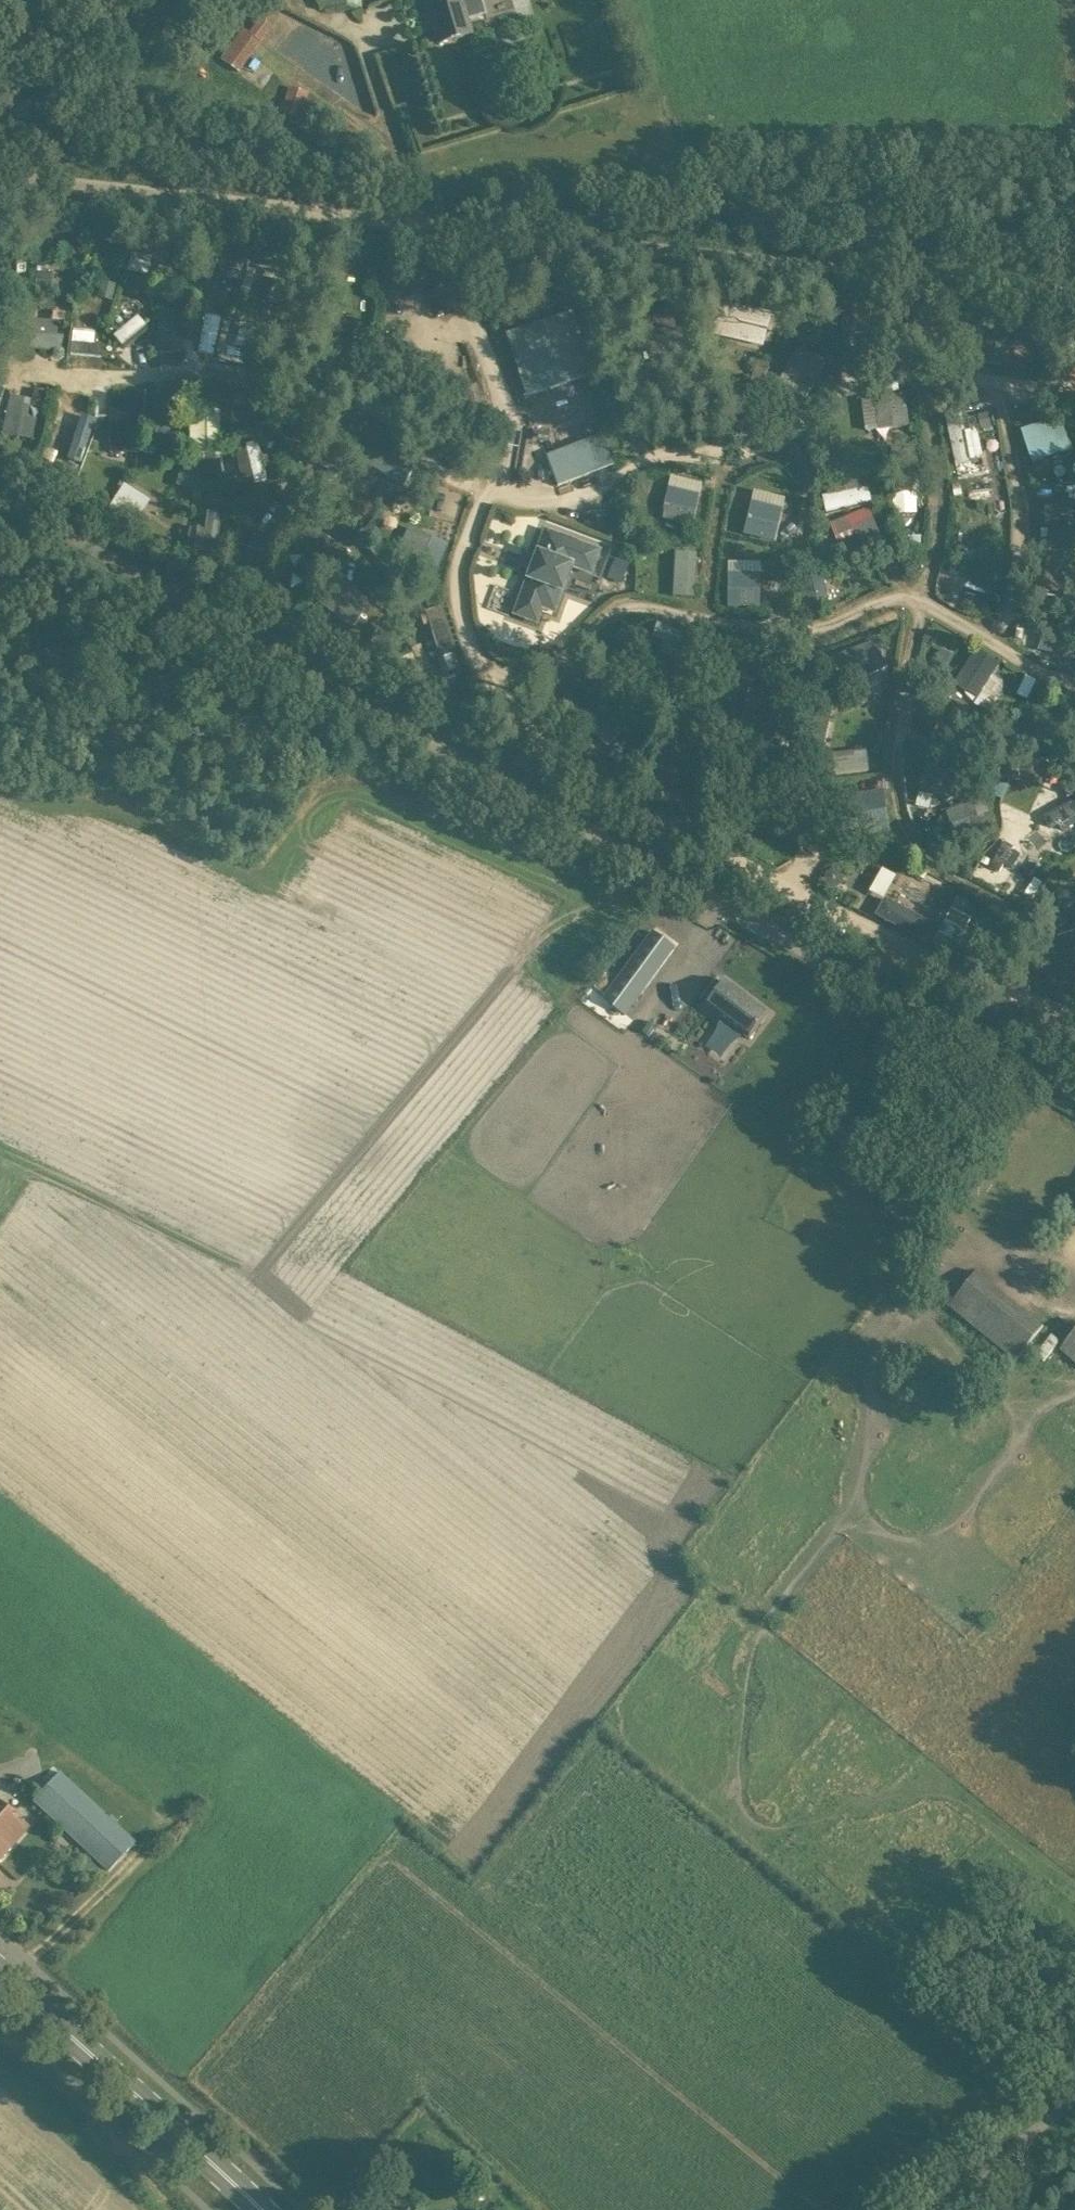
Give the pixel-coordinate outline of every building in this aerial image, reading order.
[(326,11),(356,10),(355,0),(325,0),(326,11)] [(468,23),(461,0),(425,0),(438,44),(472,33),(468,23)] [(240,69),(272,27),(257,15),(225,57),(240,69)] [(301,115),(307,91),(292,88),(287,112),(301,115)] [(180,351),(180,312),(155,312),(155,351),(180,351)] [(204,346),(217,348),(222,315),(209,313),(204,346)] [(570,313),(507,334),(527,396),(591,375),(570,313)] [(138,315),(112,333),(119,344),(145,326),(138,315)] [(65,325),(31,317),(24,344),(58,352),(65,325)] [(74,328),(73,341),(94,343),(95,330),(74,328)] [(103,344),(82,343),(81,355),(102,356),(103,344)] [(42,413),(48,390),(34,386),(29,410),(42,413)] [(868,431),(911,424),(906,393),(863,400),(868,431)] [(0,394),(0,429),(34,434),(36,417),(27,416),(29,398),(0,394)] [(140,452),(141,397),(110,397),(109,452),(140,452)] [(583,442),(546,456),(558,485),(619,462),(596,402),(571,411),(583,442)] [(190,450),(220,450),(220,409),(190,409),(190,450)] [(984,414),(951,417),(954,464),(987,461),(984,414)] [(1021,425),(1029,460),(1071,451),(1062,415),(1021,425)] [(239,480),(265,477),(262,442),(236,445),(239,480)] [(177,485),(197,488),(200,465),(180,462),(177,485)] [(108,507),(133,523),(149,498),(124,482),(108,507)] [(822,497),(827,512),(870,499),(865,485),(822,497)] [(669,486),(661,516),(692,525),(700,495),(669,486)] [(868,507),(829,522),(841,551),(879,536),(868,507)] [(219,558),(220,511),(204,511),(204,526),(188,526),(187,557),(219,558)] [(425,579),(442,540),(408,525),(391,564),(425,579)] [(543,527),(511,614),(537,624),(543,609),(555,613),(572,568),(592,575),(602,549),(543,527)] [(1043,527),(1043,551),(1074,552),(1074,528),(1043,527)] [(309,583),(335,538),(317,529),(292,574),(309,583)] [(624,580),(626,559),(610,557),(607,579),(624,580)] [(416,662),(451,659),(446,607),(411,611),(416,662)] [(889,672),(879,637),(833,650),(843,685),(889,672)] [(957,682),(978,707),(1009,682),(989,656),(957,682)] [(831,809),(842,807),(846,837),(888,830),(881,790),(830,797),(831,809)] [(1054,829),(1074,819),(1074,816),(1068,802),(1046,812),(1054,829)] [(1004,842),(989,863),(1006,874),(1021,853),(1004,842)] [(887,896),(895,873),(880,867),(872,891),(887,896)] [(636,1001),(632,998),(671,946),(654,933),(615,986),(604,999),(625,1015),(636,1001)] [(726,981),(707,1006),(750,1039),(769,1014),(726,981)] [(1023,1307),(994,1343),(1016,1361),(1045,1325),(1023,1307)] [(1074,1362),(1074,1327),(1058,1348),(1074,1362)] [(109,1872),(136,1843),(59,1771),(32,1800),(109,1872)] [(0,1801),(0,1857),(1,1859),(28,1828),(0,1801)] [(100,1871),(90,1862),(84,1868),(95,1877),(100,1871)]
